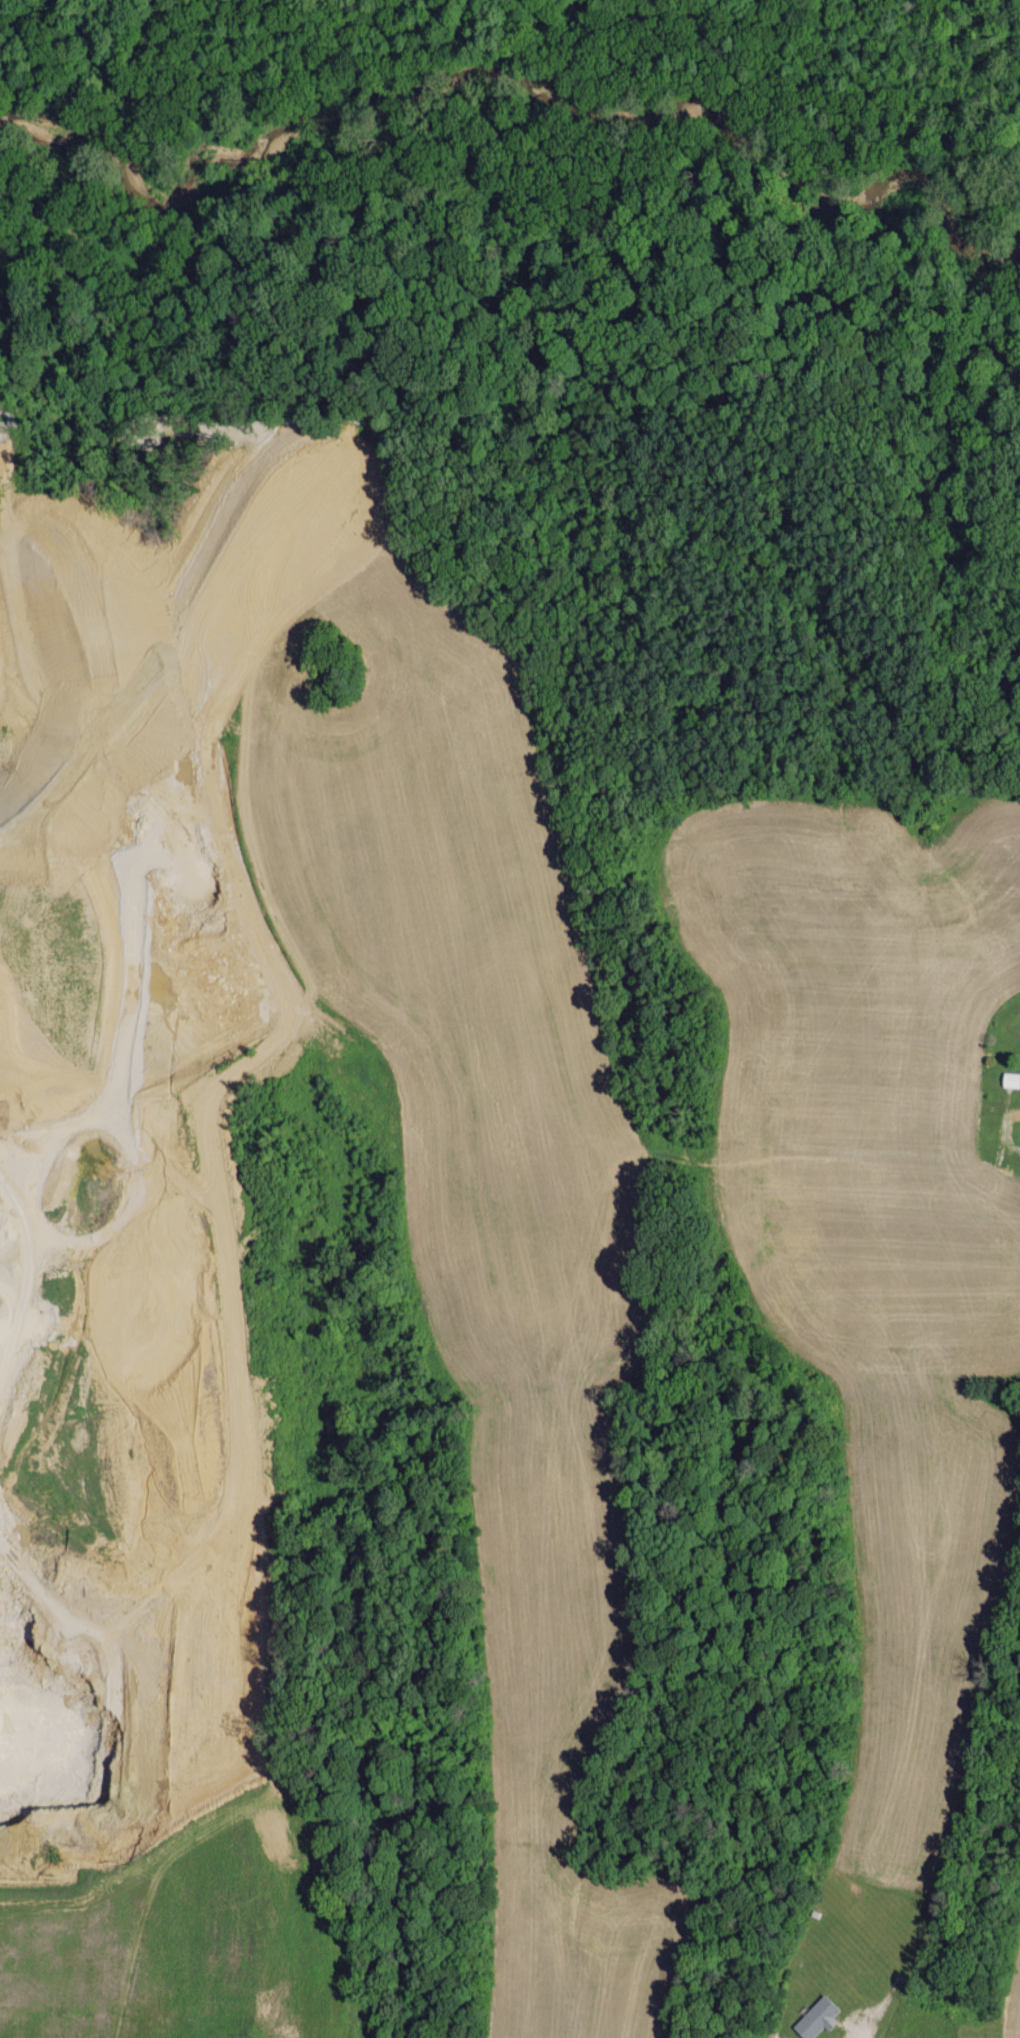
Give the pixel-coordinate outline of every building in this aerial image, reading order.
[(1018,1086),(1018,1072),(1002,1071),(1001,1086),(1018,1086)] [(837,2009),(821,1994),(791,2027),(803,2037),(810,2037),(822,2025),(827,2030),(835,2021),(830,2016),(837,2009)]
